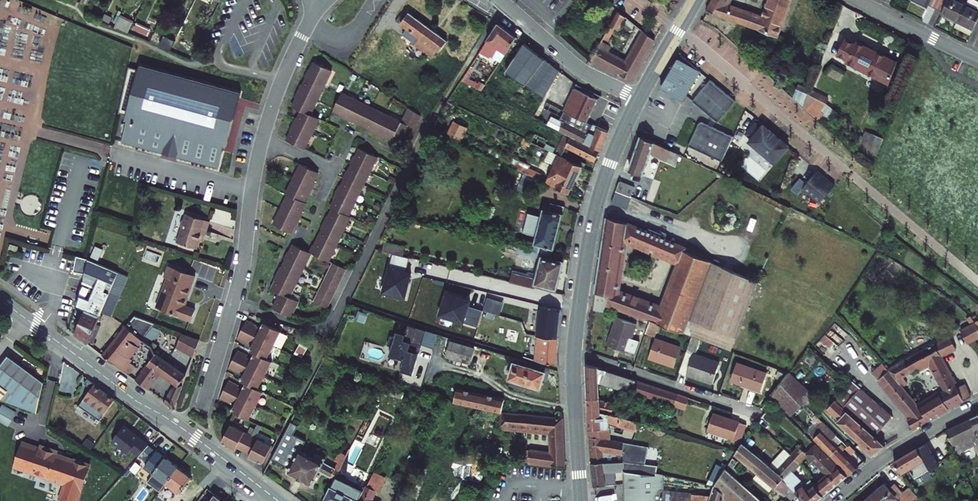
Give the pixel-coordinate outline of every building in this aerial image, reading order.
[(710,11),(780,36),(792,0),(772,0),(768,10),(766,9),(763,15),(731,3),(732,0),(716,0),(710,11)] [(910,2),(918,6),(926,10),(927,6),(935,11),(940,0),(911,0),(910,2)] [(935,11),(941,14),(940,17),(948,21),(956,25),(965,6),(954,0),(940,0),(935,11)] [(965,6),(956,25),(963,29),(971,32),(975,22),(977,24),(977,12),(965,6)] [(415,25),(396,11),(391,18),(388,16),(385,20),(412,39),(410,42),(420,50),(423,46),(427,49),(435,39),(415,25)] [(628,18),(619,11),(613,22),(619,25),(623,28),(628,18)] [(120,14),(114,27),(128,33),(133,20),(120,14)] [(619,25),(613,22),(604,40),(609,43),(619,25)] [(506,34),(498,27),(479,54),(487,59),(490,54),(493,56),(498,48),(506,54),(515,40),(506,34)] [(611,48),(602,43),(592,62),(628,80),(642,60),(656,41),(644,31),(627,62),(608,53),(611,48)] [(837,59),(848,65),(856,48),(845,43),(837,59)] [(847,67),(891,89),(898,67),(878,56),(857,46),(856,48),(848,65),(847,67)] [(701,76),(682,59),(667,84),(668,85),(664,94),(683,106),(701,76)] [(301,109),(299,115),(315,122),(317,117),(310,114),(330,74),(313,65),(310,72),(306,70),(302,78),(305,80),(302,87),(299,85),(293,98),(296,99),(293,106),(301,109)] [(139,69),(130,111),(123,147),(162,157),(163,152),(175,155),(174,160),(213,169),(218,148),(222,150),(236,94),(139,69)] [(736,106),(711,84),(693,105),(718,127),(736,106)] [(826,106),(829,97),(809,89),(802,107),(831,118),(834,109),(826,106)] [(594,126),(586,122),(591,112),(596,101),(578,92),(559,125),(555,123),(552,128),(566,135),(574,139),(585,145),(589,135),(592,130),(594,126)] [(346,97),(336,115),(343,118),(341,123),(355,129),(357,125),(369,132),(367,136),(381,143),(382,139),(390,143),(393,136),(405,142),(418,115),(407,108),(399,123),(346,97)] [(288,136),(286,141),(302,149),(315,122),(299,115),(298,116),(298,118),(294,116),(286,131),(290,132),(288,136)] [(446,137),(461,143),(467,128),(452,122),(446,137)] [(721,164),(732,140),(701,125),(698,128),(688,148),(721,164)] [(585,145),(599,152),(603,142),(608,132),(594,126),(592,130),(589,135),(585,145)] [(755,126),(744,138),(750,143),(761,131),(755,126)] [(762,129),(748,146),(773,168),(788,152),(762,129)] [(865,131),(859,146),(877,154),(884,139),(865,131)] [(596,157),(599,152),(585,145),(574,139),(566,135),(556,154),(562,157),(567,148),(594,162),(596,157)] [(634,156),(627,174),(641,179),(649,158),(666,164),(671,153),(640,139),(634,156)] [(329,263),(330,261),(350,219),(348,218),(375,162),(355,153),(353,157),(352,161),(350,159),(347,165),(350,166),(349,169),(347,174),(343,173),(340,179),(342,180),(341,183),(339,188),(337,187),(330,199),(333,200),(331,203),(328,208),(332,210),(330,215),(328,218),(326,216),(319,227),(324,229),(321,235),(317,243),(316,246),(312,244),(309,253),(302,249),(295,246),(291,253),(288,250),(286,255),(283,259),(288,260),(284,268),(280,267),(277,273),(274,279),(278,281),(274,288),(279,290),(277,293),(275,296),(279,299),(277,303),(275,307),(293,316),(299,302),(291,298),(312,255),(329,263)] [(552,177),(540,172),(536,180),(560,191),(567,178),(574,164),(570,162),(562,158),(552,177)] [(531,167),(518,160),(513,169),(527,176),(531,167)] [(289,196),(275,224),(289,232),(292,226),(294,221),(297,224),(303,212),(300,211),(302,207),(304,204),(301,202),(305,194),(308,196),(309,195),(312,189),(315,181),(312,181),(314,176),(315,173),(300,167),(286,195),(289,196)] [(833,191),(816,176),(805,189),(798,183),(789,194),(796,199),(801,193),(818,208),(833,191)] [(617,185),(614,194),(629,199),(632,190),(617,185)] [(614,194),(609,207),(625,213),(631,200),(629,199),(614,194)] [(534,244),(532,252),(533,252),(544,254),(553,216),(555,211),(557,207),(544,203),(542,209),(537,207),(528,242),(534,244)] [(196,229),(199,230),(204,216),(192,213),(181,209),(179,214),(177,215),(175,221),(176,223),(174,231),(193,237),(196,229)] [(684,252),(624,224),(605,219),(599,258),(594,296),(606,299),(604,309),(605,310),(648,325),(656,328),(681,337),(707,263),(683,255),(684,252)] [(191,243),(193,237),(174,231),(172,237),(191,243)] [(385,242),(382,251),(402,256),(405,248),(385,242)] [(501,271),(499,280),(525,286),(525,283),(547,288),(551,274),(554,260),(532,255),(533,252),(532,252),(509,246),(507,251),(531,257),(526,277),(501,271)] [(410,259),(393,255),(384,293),(406,299),(411,275),(407,273),(410,259)] [(163,273),(159,283),(182,290),(186,280),(190,270),(163,259),(158,271),(163,273)] [(330,261),(329,263),(310,300),(325,307),(343,268),(330,261)] [(94,291),(71,329),(78,334),(84,339),(124,275),(87,263),(81,287),(94,291)] [(707,263),(681,337),(690,340),(698,343),(730,355),(756,281),(707,263)] [(159,283),(150,303),(184,315),(188,304),(178,300),(182,290),(159,283)] [(78,300),(86,303),(91,292),(83,288),(78,300)] [(471,303),(448,296),(441,318),(479,329),(484,312),(470,308),(471,303)] [(594,296),(592,313),(604,317),(605,310),(604,309),(606,299),(594,296)] [(527,334),(528,334),(549,337),(551,322),(552,308),(531,304),(530,313),(527,334)] [(145,315),(124,307),(116,317),(92,347),(106,358),(119,369),(128,358),(118,349),(145,315)] [(615,321),(606,349),(626,355),(626,354),(630,355),(634,356),(638,344),(630,341),(635,327),(615,321)] [(238,375),(239,372),(244,375),(240,382),(245,385),(242,393),(237,390),(238,388),(228,383),(219,401),(229,406),(230,403),(235,406),(231,413),(249,422),(262,393),(257,391),(271,363),(265,360),(279,333),(262,324),(258,332),(253,330),(254,327),(244,323),(236,339),(246,344),(247,342),(252,344),(248,352),(254,355),(250,362),(245,360),(246,358),(236,353),(228,370),(238,375)] [(417,329),(399,323),(394,338),(380,334),(377,343),(382,345),(379,353),(393,358),(389,370),(401,374),(409,351),(397,347),(400,340),(411,344),(417,329)] [(656,328),(648,325),(644,337),(652,340),(656,328)] [(167,342),(184,349),(191,333),(173,326),(167,342)] [(977,341),(977,326),(962,333),(967,346),(977,341)] [(474,333),(471,341),(486,346),(488,337),(474,333)] [(528,334),(526,360),(532,362),(547,364),(548,350),(549,337),(528,334)] [(411,344),(400,340),(397,347),(409,351),(410,349),(411,344)] [(443,340),(438,355),(461,363),(466,348),(443,340)] [(695,382),(712,387),(719,366),(693,358),(698,343),(690,340),(685,355),(678,376),(695,382)] [(949,340),(933,348),(938,358),(954,350),(949,340)] [(655,342),(649,362),(661,366),(674,370),(680,350),(655,342)] [(165,384),(176,370),(148,347),(127,374),(137,382),(149,367),(163,378),(152,393),(162,401),(169,386),(165,384)] [(933,348),(887,371),(897,383),(901,381),(898,375),(922,365),(924,369),(928,367),(939,387),(945,384),(948,389),(917,408),(928,422),(941,414),(954,406),(971,399),(967,387),(956,391),(938,358),(933,348)] [(3,395),(31,411),(37,379),(2,352),(0,354),(0,400),(3,395)] [(505,362),(499,379),(531,389),(534,378),(537,379),(539,374),(540,369),(531,366),(529,370),(505,362)] [(880,364),(873,372),(910,417),(905,420),(912,431),(928,422),(917,408),(897,383),(887,371),(880,364)] [(737,366),(731,384),(746,389),(761,394),(767,376),(737,366)] [(585,386),(586,403),(599,403),(599,386),(646,400),(650,388),(595,371),(584,368),(585,386)] [(788,376),(772,398),(792,419),(801,404),(807,394),(788,375),(788,376)] [(95,420),(102,410),(114,396),(104,388),(93,380),(81,395),(88,400),(82,410),(95,420)] [(872,438),(890,418),(851,383),(833,403),(872,438)] [(450,405),(491,413),(493,401),(431,387),(429,397),(450,405)] [(690,401),(650,388),(646,400),(686,413),(690,401)] [(857,446),(870,458),(876,453),(883,448),(872,438),(833,403),(832,402),(824,410),(835,421),(834,422),(858,444),(857,446)] [(588,422),(589,441),(604,443),(609,444),(608,429),(634,436),(637,427),(625,423),(613,420),(599,415),(599,404),(599,403),(586,403),(588,422)] [(617,409),(599,404),(599,415),(613,420),(617,409)] [(0,411),(0,422),(10,428),(18,413),(3,405),(0,411)] [(511,461),(517,462),(554,466),(555,466),(555,442),(554,418),(491,413),(489,429),(541,434),(540,454),(512,450),(511,461)] [(252,453),(260,436),(218,416),(210,433),(216,436),(215,439),(223,443),(226,436),(240,443),(236,449),(244,453),(246,451),(252,453)] [(708,434),(742,445),(748,427),(731,422),(713,416),(708,434)] [(969,420),(977,437),(977,436),(977,417),(976,418),(969,420)] [(969,420),(943,434),(952,456),(971,447),(977,465),(977,440),(977,437),(969,420)] [(287,475),(311,487),(318,473),(334,481),(335,477),(346,456),(338,452),(333,461),(336,463),(333,470),(322,464),(324,460),(313,455),(312,459),(300,453),(305,443),(293,437),(297,428),(290,424),(271,461),(290,471),(287,475)] [(771,444),(777,439),(767,427),(761,433),(771,444)] [(812,440),(828,456),(836,449),(832,445),(838,439),(825,427),(819,433),(812,440)] [(21,441),(15,462),(30,466),(28,472),(65,481),(62,494),(81,499),(91,460),(56,451),(58,446),(47,443),(37,441),(36,445),(21,441)] [(589,453),(590,466),(603,466),(603,459),(605,459),(605,457),(619,459),(619,462),(622,463),(622,461),(622,449),(604,445),(604,443),(589,441),(589,453)] [(828,456),(847,476),(852,473),(856,469),(840,452),(843,449),(839,445),(836,449),(828,456)] [(796,448),(786,460),(794,469),(804,457),(816,471),(823,478),(812,488),(821,498),(833,488),(845,478),(814,446),(804,456),(796,448)] [(922,447),(915,451),(922,462),(926,460),(928,458),(922,447)] [(740,449),(733,459),(754,477),(750,481),(766,496),(770,491),(771,492),(772,491),(778,497),(781,493),(785,489),(779,483),(771,476),(765,471),(746,454),(740,449)] [(164,481),(175,466),(164,458),(154,450),(141,466),(162,482),(164,481)] [(892,465),(899,476),(906,472),(912,481),(928,471),(925,467),(929,465),(926,460),(922,462),(915,451),(904,458),(892,465)] [(347,453),(346,456),(335,477),(342,480),(354,456),(347,453)] [(786,460),(781,454),(765,471),(771,476),(786,460)] [(786,460),(771,476),(779,483),(785,489),(799,500),(817,500),(821,498),(812,488),(805,481),(799,488),(787,475),(794,469),(786,460)] [(182,472),(175,466),(164,481),(162,482),(175,492),(188,476),(182,472)] [(590,466),(592,491),(604,491),(613,492),(613,475),(620,475),(621,500),(661,500),(661,496),(661,494),(655,494),(656,477),(656,470),(640,469),(633,469),(622,468),(603,466),(590,466)] [(271,470),(268,477),(279,481),(282,475),(271,470)] [(823,478),(816,471),(805,481),(812,488),(823,478)] [(42,481),(39,493),(61,499),(62,494),(65,481),(28,472),(27,478),(42,481)] [(724,475),(719,484),(715,491),(727,500),(726,500),(755,500),(724,475)] [(366,488),(361,486),(358,492),(334,481),(325,500),(360,500),(366,488)] [(907,491),(901,496),(894,486),(887,492),(883,486),(878,490),(873,495),(878,500),(913,500),(914,500),(907,491)] [(377,493),(366,488),(360,500),(374,500),(377,493)] [(224,499),(219,495),(214,491),(205,500),(222,500),(224,499)] [(710,500),(726,500),(727,500),(715,491),(711,497),(711,498),(710,500)]
